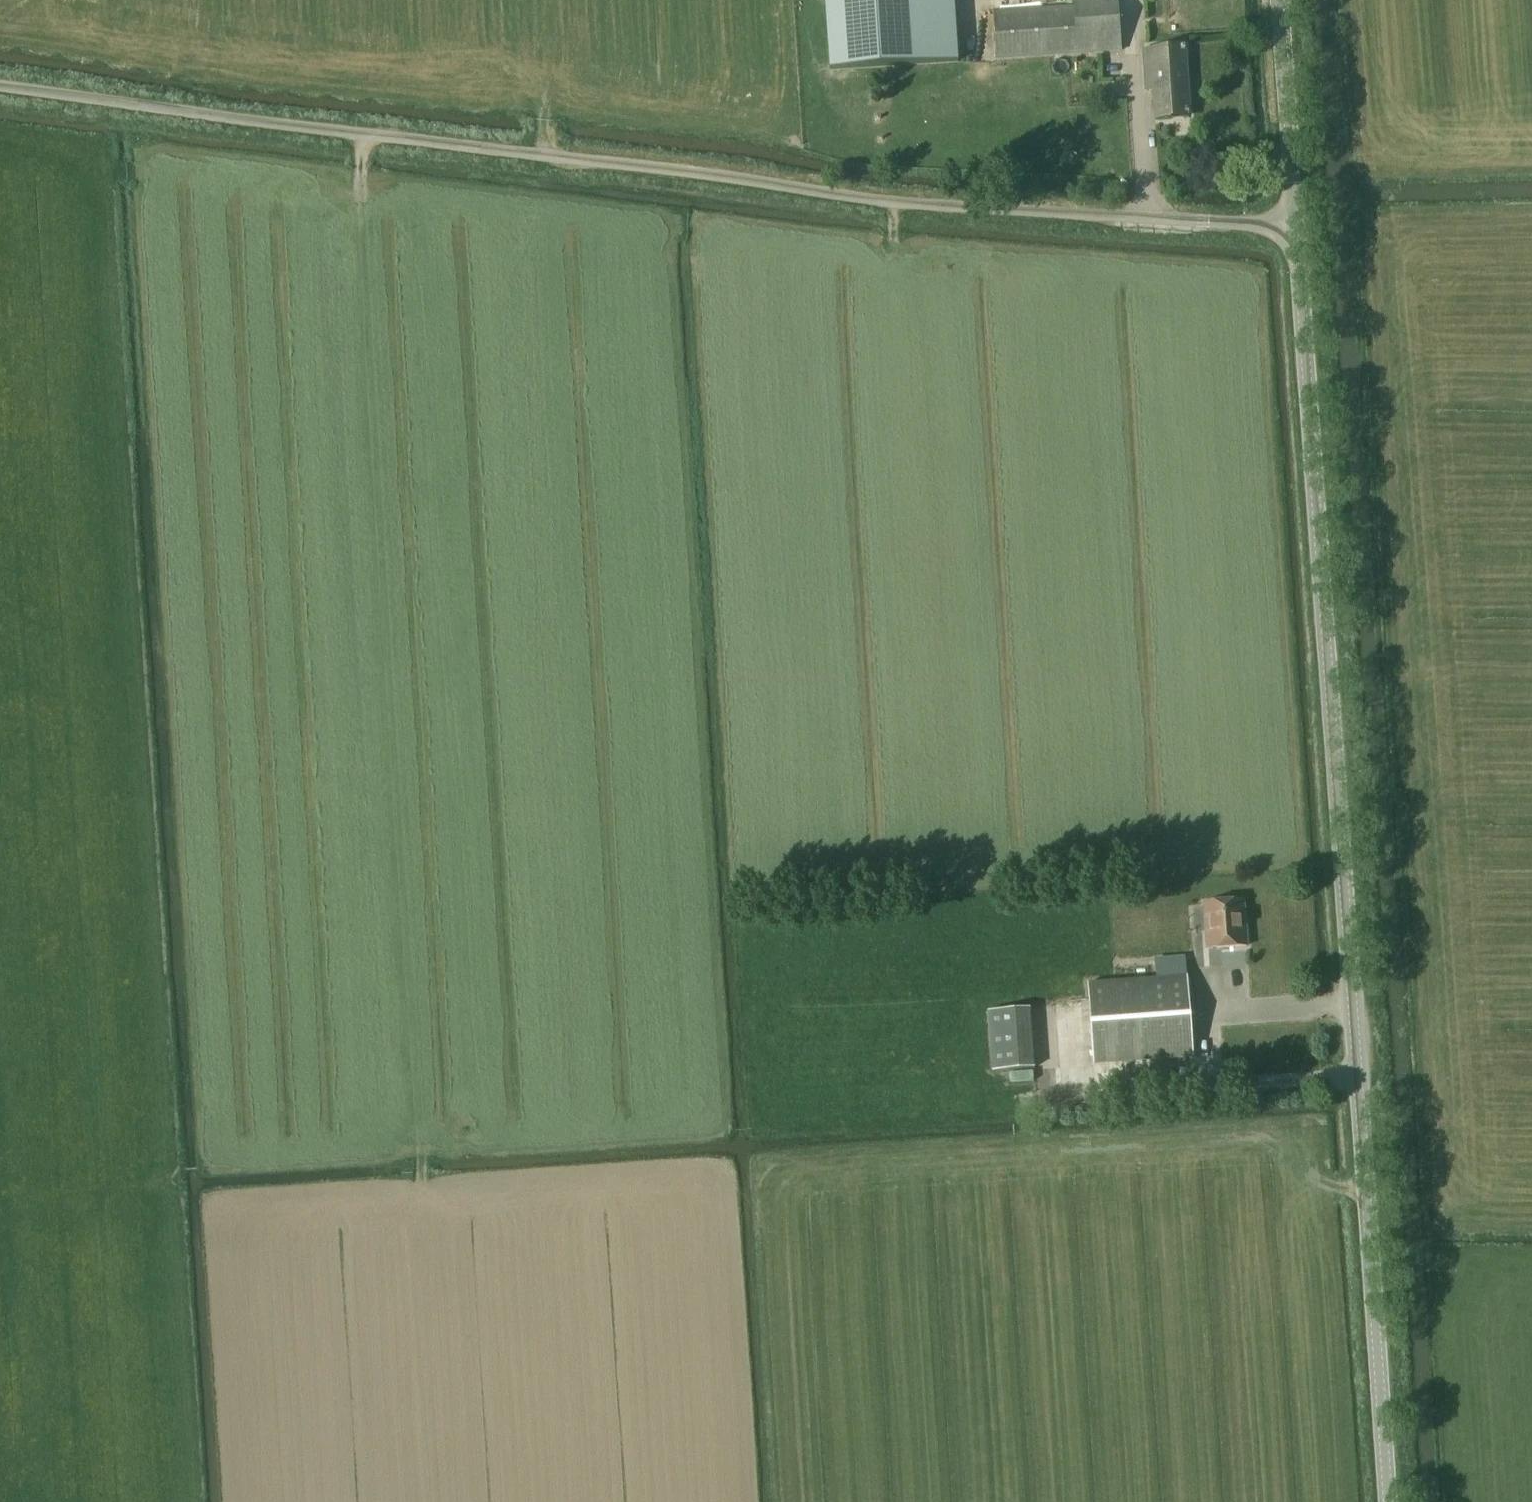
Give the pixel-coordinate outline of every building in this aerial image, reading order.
[(830,71),(959,62),(955,0),(825,0),(830,71)] [(1074,8),(994,13),(996,60),(1122,52),(1118,0),(1073,0),(1074,8)] [(1185,48),(1144,51),(1147,86),(1153,85),(1156,118),(1190,115),(1185,48)] [(1245,946),(1242,901),(1204,904),(1207,949),(1245,946)] [(1087,983),(1093,1066),(1194,1058),(1188,975),(1087,983)] [(1032,1007),(987,1010),(990,1072),(1011,1071),(1011,1080),(1036,1079),(1032,1007)]
